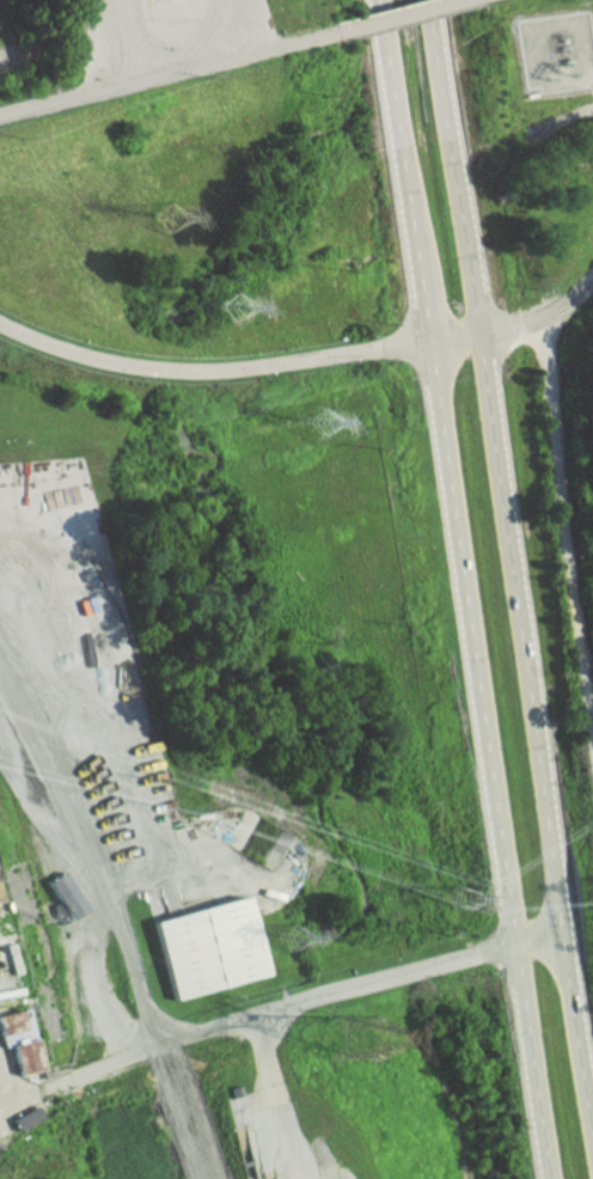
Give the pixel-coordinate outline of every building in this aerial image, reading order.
[(76,920),(92,912),(72,873),(56,881),(76,920)] [(151,922),(172,995),(264,970),(244,896),(151,922)] [(2,1017),(9,1049),(17,1047),(23,1076),(50,1071),(45,1051),(44,1051),(42,1039),(38,1040),(31,1010),(2,1017)]
